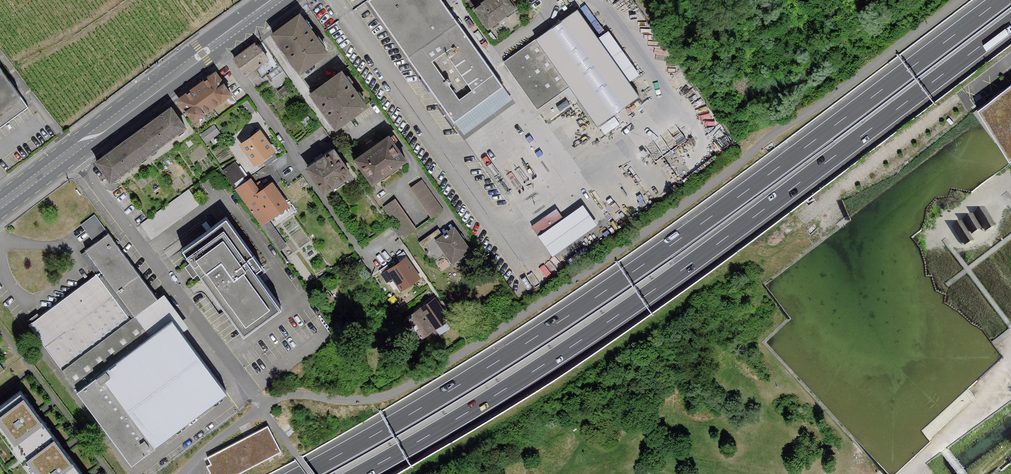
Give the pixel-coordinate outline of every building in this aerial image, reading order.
[(369,3),(456,121),(505,85),(442,0),(372,0),(369,3)] [(490,31),(519,11),(512,0),(480,0),(472,6),(490,31)] [(578,7),(502,63),(536,110),(571,84),(601,125),(643,95),(578,7)] [(271,33),(300,73),(330,51),(301,12),(271,33)] [(233,59),(242,72),(267,55),(258,42),(233,59)] [(309,93),(336,130),(367,107),(339,70),(309,93)] [(179,99),(194,121),(232,95),(217,73),(179,99)] [(0,79),(0,129),(27,109),(3,77),(0,79)] [(977,109),(1009,161),(1010,159),(1010,83),(977,109)] [(93,161),(107,181),(186,125),(172,105),(93,161)] [(217,122),(203,131),(208,139),(222,130),(217,122)] [(261,128),(239,145),(256,167),(278,150),(261,128)] [(408,161),(390,135),(355,159),(373,185),(408,161)] [(309,165),(328,193),(353,177),(333,148),(309,165)] [(239,161),(227,169),(235,181),(248,172),(239,161)] [(253,179),(237,190),(262,226),(291,206),(274,182),(262,191),(253,179)] [(423,181),(411,189),(434,220),(445,211),(423,181)] [(397,199),(383,208),(404,238),(417,229),(397,199)] [(975,234),(997,220),(987,203),(955,223),(968,243),(977,237),(975,234)] [(144,222),(154,235),(176,217),(165,204),(144,222)] [(539,240),(554,259),(601,224),(586,205),(566,220),(539,240)] [(530,229),(539,240),(566,220),(557,208),(530,229)] [(226,214),(182,246),(192,261),(185,266),(189,271),(193,278),(200,272),(242,338),(284,308),(265,269),(226,214)] [(99,272),(27,324),(132,463),(164,438),(218,396),(226,390),(96,215),(83,224),(96,243),(84,251),(99,272)] [(438,229),(420,242),(426,250),(425,250),(427,253),(427,252),(433,261),(444,254),(450,263),(469,249),(454,228),(443,236),(438,229)] [(407,258),(381,274),(396,297),(422,280),(407,258)] [(451,321),(435,298),(406,318),(422,340),(451,321)] [(25,388),(0,407),(0,430),(33,473),(90,473),(25,388)] [(268,425),(204,459),(211,473),(238,473),(281,452),(268,425)]
